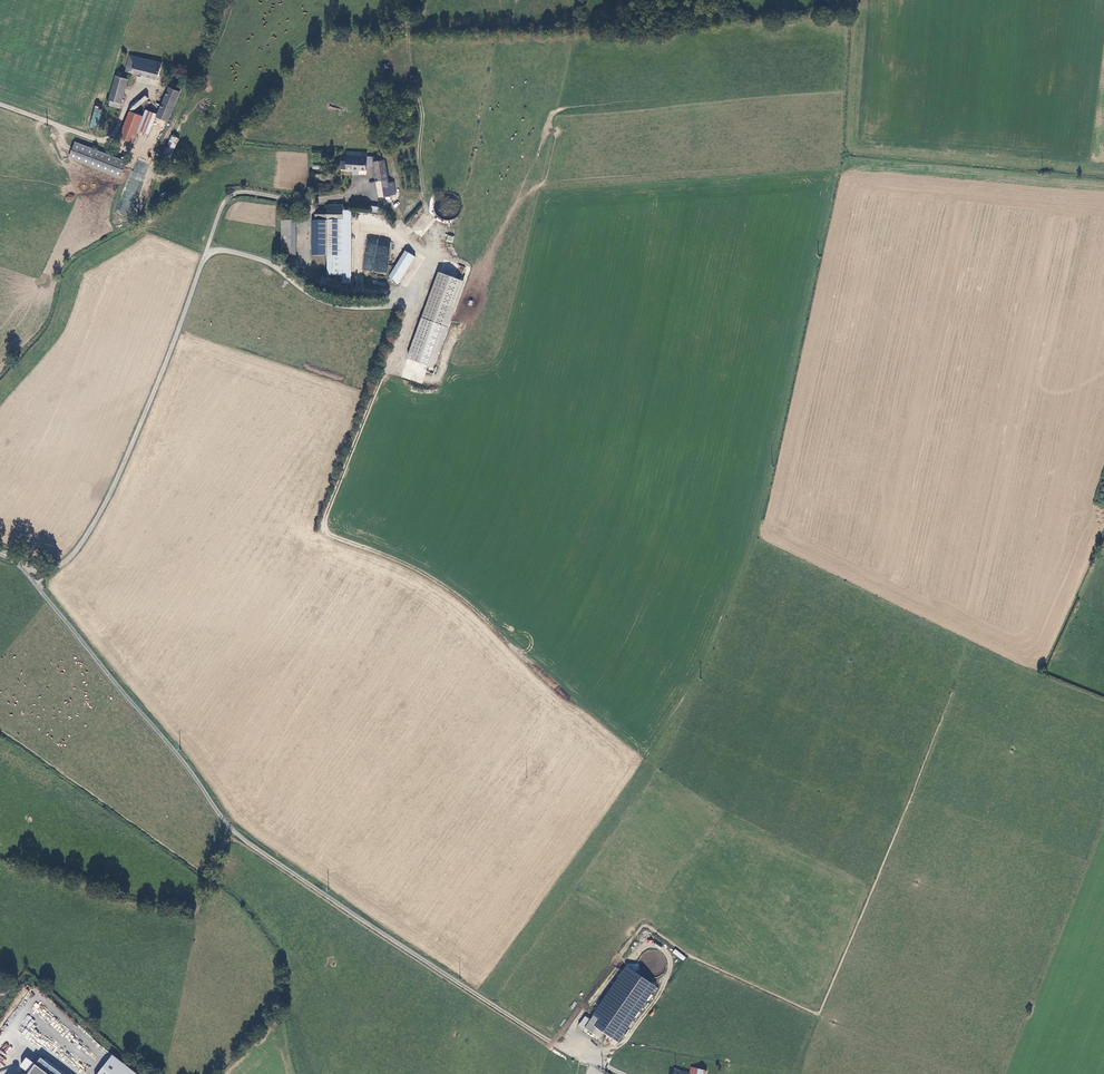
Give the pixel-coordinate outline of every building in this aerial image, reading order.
[(129,56),(126,72),(158,79),(162,63),(129,56)] [(111,104),(120,107),(128,79),(116,76),(109,100),(112,100),(111,104)] [(157,114),(157,115),(167,120),(181,88),(170,83),(157,114)] [(90,127),(98,128),(101,108),(93,107),(90,127)] [(144,115),(131,110),(119,136),(132,142),(137,129),(149,134),(157,115),(157,114),(146,109),(144,115)] [(171,134),(159,158),(167,161),(178,137),(171,134)] [(129,161),(77,141),(70,157),(124,178),(129,161)] [(345,159),(344,159),(343,159),(343,167),(369,169),(369,164),(378,165),(377,159),(376,155),(370,154),(370,152),(349,150),(348,157),(345,157),(345,159)] [(377,159),(378,165),(382,195),(398,193),(396,181),(391,182),(388,158),(377,159)] [(138,199),(143,182),(129,178),(125,194),(129,195),(128,200),(129,200),(130,197),(138,199)] [(345,219),(346,213),(346,204),(331,203),(331,209),(320,209),(320,218),(345,219)] [(384,206),(373,204),(372,211),(383,213),(384,206)] [(407,223),(417,232),(430,216),(420,208),(407,223)] [(316,219),(315,256),(330,257),(329,277),(344,277),(344,285),(350,285),(352,213),(346,213),(345,219),(320,218),(320,219),(316,219)] [(297,255),(298,220),(286,220),(285,255),(297,255)] [(366,235),(363,270),(387,272),(390,238),(366,235)] [(390,279),(400,286),(417,260),(407,254),(390,279)] [(459,265),(455,277),(461,279),(465,267),(459,265)] [(449,330),(467,284),(441,274),(423,320),(449,330)] [(675,949),(672,952),(683,961),(686,957),(675,949)] [(607,1002),(588,1029),(603,1039),(607,1033),(621,1043),(650,1002),(627,986),(613,1006),(607,1002)] [(111,1055),(97,1073),(137,1073),(111,1055)] [(33,1073),(51,1073),(40,1066),(33,1073)]
